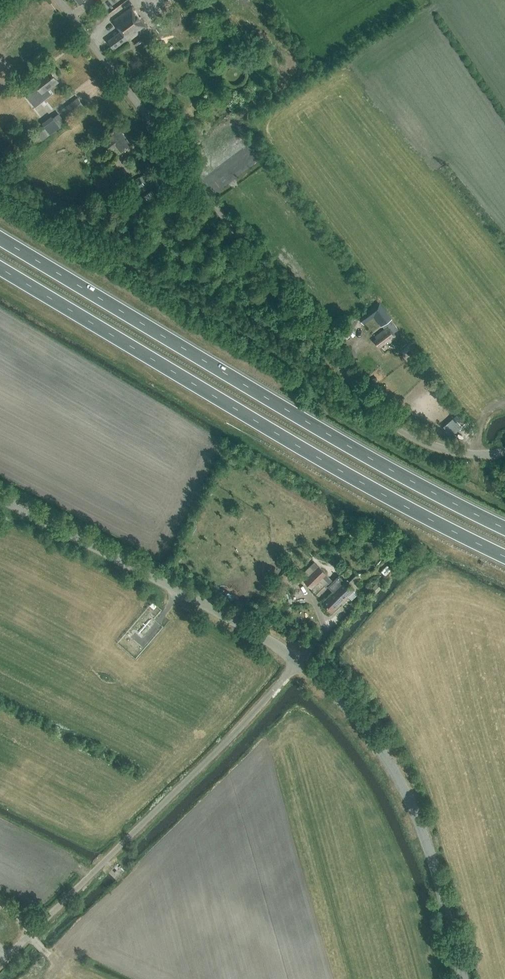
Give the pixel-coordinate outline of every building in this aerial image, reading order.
[(113,20),(121,30),(108,40),(114,49),(122,43),(123,45),(147,27),(132,6),(113,20)] [(37,74),(39,77),(34,81),(43,93),(57,81),(48,70),(42,74),(41,72),(37,74)] [(83,105),(77,98),(65,106),(71,114),(83,105)] [(60,127),(51,116),(42,123),(50,134),(60,127)] [(130,144),(117,127),(108,134),(101,139),(106,145),(105,145),(109,150),(116,145),(121,151),(130,144)] [(122,188),(128,196),(145,186),(139,177),(122,188)] [(364,324),(373,316),(381,326),(382,326),(384,328),(386,326),(387,325),(389,327),(375,337),(377,339),(374,341),(379,347),(388,340),(389,342),(396,337),(393,333),(398,329),(378,303),(359,317),(364,324)] [(340,575),(333,581),(319,566),(318,566),(314,562),(299,576),(303,581),(304,580),(312,588),(319,580),(326,588),(328,587),(333,593),(323,603),(332,612),(354,590),(340,575)] [(358,573),(348,583),(354,590),(357,594),(359,593),(359,589),(355,584),(363,576),(360,573),(358,573)]
